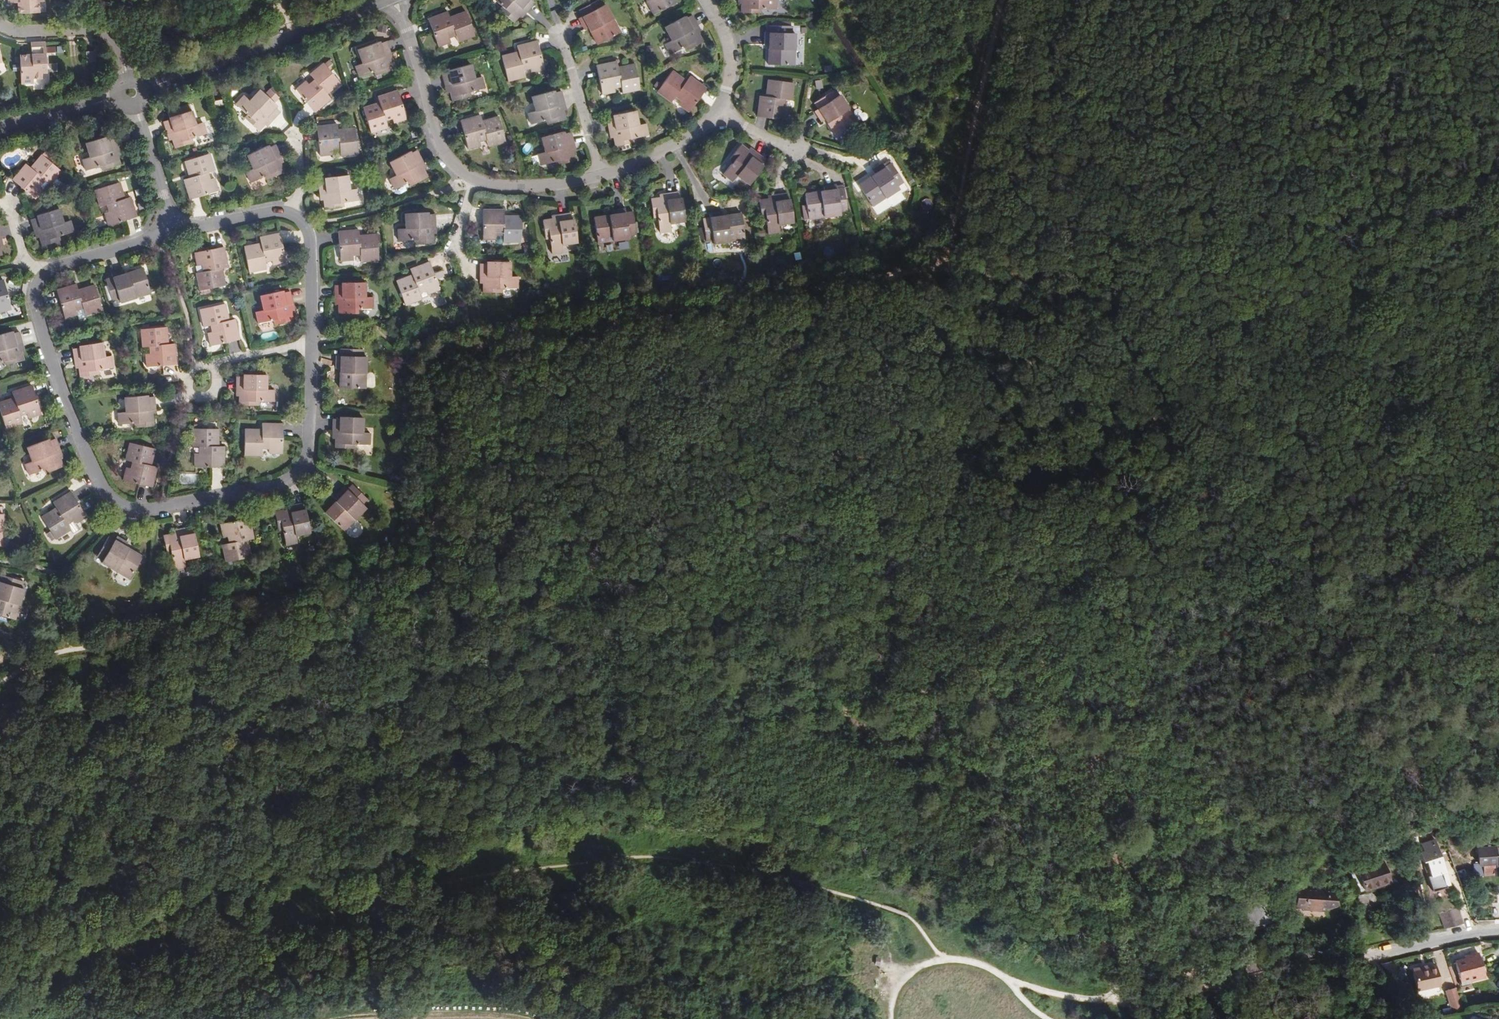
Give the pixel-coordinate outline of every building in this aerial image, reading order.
[(9,2),(19,1),(20,11),(40,10),(39,0),(9,0),(9,2)] [(521,14),(520,13),(525,7),(527,10),(535,1),(535,0),(498,0),(503,4),(500,7),(514,20),(521,14)] [(602,0),(595,0),(581,8),(584,15),(581,16),(586,28),(590,26),(599,43),(622,31),(607,2),(604,4),(602,0)] [(655,12),(676,0),(648,0),(655,12)] [(739,3),(742,3),(742,12),(759,13),(760,8),(775,8),(776,0),(739,0),(739,3)] [(448,9),(429,17),(439,44),(451,39),(450,35),(457,33),(459,38),(476,32),(467,8),(450,14),(448,9)] [(704,40),(700,32),(699,33),(695,27),(699,24),(693,13),(687,17),(686,14),(665,26),(673,39),(666,43),(673,53),(686,46),(688,49),(704,40)] [(773,48),(768,47),(768,63),(794,63),(795,32),(791,31),(791,24),(769,24),(769,31),(764,31),(763,43),(768,43),(773,43),(773,48)] [(395,69),(393,60),(390,61),(388,54),(393,52),(389,40),(381,43),(380,39),(358,49),(364,63),(357,66),(361,77),(376,71),(378,76),(395,69)] [(515,54),(515,50),(502,53),(508,79),(524,75),(523,68),(531,67),(531,71),(544,68),(538,39),(517,43),(518,49),(519,53),(515,54)] [(45,69),(45,40),(30,41),(31,49),(31,52),(26,53),(19,53),(20,81),(32,80),(32,76),(41,76),(41,69),(45,69)] [(619,69),(618,66),(617,60),(597,64),(603,93),(616,91),(615,86),(623,84),(624,91),(641,87),(637,62),(623,65),(624,68),(619,69)] [(330,88),(331,90),(340,83),(325,62),(311,73),(315,79),(309,83),(307,80),(297,88),(315,111),(331,98),(327,93),(326,91),(330,88)] [(454,90),(452,91),(454,100),(473,95),(472,90),(486,86),(483,74),(476,76),(472,62),(449,69),(450,70),(444,72),(447,85),(452,84),(454,90)] [(691,76),(688,81),(686,83),(682,79),(683,77),(674,70),(659,90),(672,101),(676,96),(682,101),(680,104),(690,112),(708,89),(691,76)] [(769,95),(765,94),(760,94),(757,115),(786,118),(788,105),(784,105),(785,98),(791,99),(794,81),(768,77),(766,90),(770,90),(769,95)] [(270,117),(272,120),(281,110),(276,105),(278,104),(272,98),(277,93),(270,86),(265,92),(261,88),(250,99),(245,94),(237,102),(248,113),(245,116),(259,129),(266,123),(265,122),(270,117)] [(377,104),(376,101),(364,105),(372,129),(388,124),(386,117),(394,115),(395,120),(408,116),(400,88),(379,94),(381,99),(382,102),(377,104)] [(834,88),(815,100),(819,106),(816,109),(823,120),(826,118),(837,134),(858,120),(841,93),(837,95),(834,88)] [(560,103),(565,102),(562,89),(555,91),(554,89),(532,95),(535,110),(528,112),(531,122),(547,118),(548,123),(566,118),(564,110),(562,110),(560,103)] [(174,138),(173,138),(176,147),(194,141),(192,136),(207,131),(203,119),(196,122),(191,107),(168,115),(169,119),(163,121),(167,132),(172,131),(174,138)] [(617,136),(616,136),(617,144),(635,140),(634,136),(650,132),(648,121),(639,122),(636,109),(614,114),(614,116),(607,117),(610,129),(616,128),(617,136)] [(500,116),(488,119),(489,122),(484,123),(484,120),(482,114),(462,119),(470,147),(482,144),(480,139),(488,137),(490,145),(507,141),(500,116)] [(339,131),(338,128),(337,122),(317,126),(322,155),(335,153),(334,148),(342,147),(343,153),(360,151),(356,125),(343,127),(343,131),(339,131)] [(576,159),(574,150),(571,151),(570,144),(574,143),(572,130),(564,132),(564,128),(541,135),(545,150),(538,152),(541,163),(556,159),(557,164),(576,159)] [(119,165),(117,156),(114,156),(113,149),(118,148),(114,135),(107,137),(106,135),(85,142),(89,157),(82,159),(86,171),(101,166),(102,170),(119,165)] [(284,172),(281,163),(279,164),(276,157),(281,155),(275,144),(270,146),(269,143),(247,153),(253,167),(247,170),(252,182),(266,176),(268,179),(284,172)] [(746,150),(747,148),(740,143),(729,158),(733,161),(724,174),(734,181),(739,175),(751,183),(764,164),(762,162),(765,157),(756,150),(752,154),(746,150)] [(749,145),(747,148),(746,150),(752,154),(756,150),(749,145)] [(420,163),(424,161),(419,148),(412,152),(411,149),(390,161),(397,174),(391,178),(396,188),(410,180),(412,184),(429,175),(425,167),(423,168),(420,163)] [(34,168),(32,166),(28,163),(14,178),(36,198),(46,188),(42,184),(47,178),(52,183),(63,169),(44,152),(35,163),(37,165),(34,168)] [(191,176),(188,176),(183,178),(188,198),(216,190),(213,178),(209,179),(207,171),(213,170),(208,152),(184,159),(187,172),(190,172),(191,176)] [(879,180),(878,177),(864,184),(876,207),(904,194),(903,190),(909,188),(900,167),(894,170),(892,166),(881,171),(882,175),(884,178),(879,180)] [(318,179),(320,192),(325,192),(326,199),(324,199),(325,208),(344,205),(343,200),(359,198),(357,187),(350,188),(348,172),(325,176),(325,178),(318,179)] [(130,195),(125,197),(122,198),(120,194),(124,193),(119,180),(94,188),(100,205),(106,203),(108,210),(104,212),(108,224),(137,215),(130,195)] [(825,185),(825,190),(826,194),(822,195),(821,191),(806,193),(810,217),(842,212),(841,209),(848,208),(844,187),(836,188),(836,184),(825,185)] [(661,198),(661,195),(651,197),(654,216),(659,215),(661,231),(672,229),(671,222),(686,219),(683,196),(680,197),(679,190),(667,192),(668,197),(661,198)] [(769,200),(769,197),(759,199),(761,218),(767,217),(769,233),(781,232),(780,224),(795,222),(792,198),(789,199),(788,192),(776,194),(777,199),(769,200)] [(41,236),(39,237),(42,245),(60,239),(59,236),(75,230),(71,219),(64,221),(59,207),(37,213),(38,216),(31,218),(35,231),(40,229),(41,236)] [(612,218),(611,214),(596,216),(599,241),(632,237),(631,234),(638,233),(635,211),(627,211),(627,207),(615,209),(615,213),(616,217),(612,218)] [(520,216),(507,215),(507,219),(503,219),(503,215),(503,209),(482,209),(482,238),(495,238),(495,233),(502,234),(503,241),(520,241),(520,216)] [(435,242),(434,233),(432,233),(432,227),(437,226),(437,212),(430,213),(430,210),(406,211),(407,227),(399,227),(399,238),(415,238),(416,243),(435,242)] [(742,211),(727,213),(727,218),(722,218),(722,214),(721,210),(709,212),(710,216),(703,217),(706,239),(713,238),(713,241),(745,237),(742,211)] [(571,211),(558,213),(558,218),(552,219),(552,217),(542,219),(545,237),(550,236),(553,251),(564,250),(563,242),(578,240),(574,217),(572,218),(571,211)] [(360,238),(360,235),(359,229),(339,230),(341,260),(354,260),(353,255),(360,254),(361,261),(379,259),(377,234),(364,235),(365,238),(360,238)] [(280,231),(260,236),(261,242),(244,245),(249,270),(266,267),(264,260),(272,258),(273,263),(286,260),(280,231)] [(226,265),(222,245),(193,251),(196,264),(200,263),(202,270),(195,271),(199,289),(223,284),(220,266),(226,265)] [(484,275),(484,282),(484,290),(502,290),(502,285),(517,285),(517,273),(509,272),(509,258),(485,259),(486,262),(479,262),(479,275),(484,275)] [(410,268),(412,273),(413,276),(409,278),(408,275),(396,280),(406,304),(422,297),(420,291),(426,288),(428,293),(441,287),(430,260),(410,268)] [(125,278),(124,274),(123,271),(110,274),(112,279),(105,281),(112,302),(119,300),(120,304),(151,294),(143,268),(128,273),(129,277),(125,278)] [(11,308),(3,279),(0,280),(0,279),(0,311),(11,308)] [(341,304),(339,304),(339,313),(358,313),(358,308),(374,308),(373,296),(366,296),(366,280),(342,281),(342,284),(336,284),(336,297),(340,297),(341,304)] [(79,293),(78,289),(76,283),(56,289),(64,318),(77,314),(76,310),(83,308),(84,315),(102,310),(95,284),(82,288),(83,292),(79,293)] [(287,305),(292,304),(290,292),(282,293),(282,290),(260,295),(262,310),(255,311),(258,323),(273,320),(274,324),(292,321),(291,312),(288,312),(287,305)] [(233,317),(228,318),(224,319),(223,315),(226,314),(224,301),(198,307),(202,324),(209,322),(210,330),(206,331),(208,344),(237,337),(233,317)] [(172,343),(167,344),(164,344),(163,339),(166,339),(165,325),(139,327),(141,346),(147,345),(147,353),(143,353),(144,367),(174,364),(172,343)] [(23,344),(20,330),(13,332),(13,330),(0,333),(0,361),(3,361),(4,364),(24,360),(22,351),(19,351),(18,345),(23,344)] [(80,366),(79,367),(80,375),(99,372),(98,368),(113,365),(111,354),(104,355),(102,340),(80,344),(80,346),(72,347),(75,360),(79,359),(80,366)] [(345,372),(341,372),(341,388),(367,388),(367,355),(364,355),(364,348),(342,347),(342,355),(337,355),(337,367),(341,367),(345,367),(345,372)] [(243,375),(238,375),(238,388),(241,388),(241,395),(240,395),(239,404),(258,404),(258,400),(274,400),(274,388),(266,388),(266,372),(243,372),(243,375)] [(6,400),(0,403),(0,415),(5,429),(21,423),(19,416),(27,413),(28,418),(41,414),(31,386),(11,392),(13,398),(14,403),(7,405),(6,400)] [(151,407),(156,407),(154,394),(147,394),(147,391),(124,394),(126,409),(118,410),(119,422),(134,421),(135,426),(154,424),(154,415),(151,415),(151,407)] [(338,437),(335,438),(335,447),(354,447),(354,442),(370,443),(371,431),(363,430),(363,415),(340,415),(339,417),(333,417),(332,430),(338,430),(338,437)] [(262,422),(262,428),(262,431),(258,431),(258,428),(245,428),(245,454),(262,454),(262,446),(270,446),(270,452),(283,452),(283,422),(262,422)] [(215,438),(218,438),(218,426),(192,426),(192,444),(198,444),(198,452),(194,452),(194,465),(224,465),(224,444),(218,444),(215,444),(215,438)] [(61,465),(58,457),(57,458),(55,451),(58,449),(54,437),(47,439),(47,438),(25,446),(30,460),(24,463),(28,474),(35,471),(47,471),(61,465)] [(145,466),(148,467),(153,455),(130,445),(122,461),(129,464),(126,471),(121,469),(115,482),(143,493),(151,474),(146,472),(143,471),(145,466)] [(338,504),(335,501),(324,513),(344,530),(365,507),(363,505),(368,500),(351,484),(346,489),(343,486),(334,495),(337,498),(340,501),(338,504)] [(55,513),(54,510),(44,517),(59,539),(74,528),(69,523),(75,518),(78,522),(79,521),(88,514),(71,490),(54,502),(57,507),(59,510),(55,513)] [(300,503),(288,506),(289,510),(282,511),(281,509),(273,511),(277,530),(281,529),(285,545),(296,542),(295,536),(309,532),(304,509),(302,510),(300,503)] [(249,557),(247,544),(243,544),(242,540),(246,539),(251,538),(247,517),(219,523),(221,537),(226,536),(227,542),(221,544),(224,562),(249,557)] [(69,523),(74,528),(76,532),(83,527),(79,521),(78,522),(75,518),(69,523)] [(171,535),(170,533),(161,535),(165,554),(169,553),(172,569),(184,566),(182,559),(197,556),(193,533),(190,533),(188,526),(176,529),(177,534),(171,535)] [(123,548),(125,545),(126,542),(116,535),(113,539),(107,537),(96,555),(103,559),(101,562),(130,577),(142,555),(128,547),(127,551),(123,548)] [(19,603),(24,586),(21,585),(23,578),(1,572),(0,576),(0,612),(15,617),(19,603)] [(23,604),(19,603),(15,617),(19,618),(23,604)] [(1446,874),(1432,832),(1419,836),(1421,843),(1418,844),(1431,883),(1444,879),(1442,875),(1446,874)] [(1478,848),(1478,864),(1482,864),(1482,875),(1498,874),(1498,848),(1495,849),(1495,847),(1478,848)] [(1391,881),(1383,860),(1350,872),(1357,896),(1365,893),(1364,890),(1391,881)] [(1464,869),(1456,871),(1461,886),(1469,885),(1464,869)] [(1297,883),(1288,887),(1287,900),(1296,901),(1295,908),(1306,908),(1306,910),(1327,912),(1327,909),(1339,905),(1332,888),(1297,887),(1297,883)] [(1268,926),(1261,900),(1241,905),(1247,931),(1268,926)] [(1457,908),(1450,910),(1455,925),(1463,923),(1457,908)] [(1447,927),(1455,925),(1450,910),(1442,912),(1447,927)] [(1472,980),(1472,981),(1472,982),(1486,978),(1485,974),(1479,952),(1468,955),(1470,959),(1465,961),(1464,959),(1455,961),(1460,983),(1472,980)] [(1417,991),(1441,985),(1436,964),(1423,967),(1422,965),(1412,968),(1417,991)] [(1447,989),(1450,1009),(1460,1008),(1457,987),(1447,989)]
